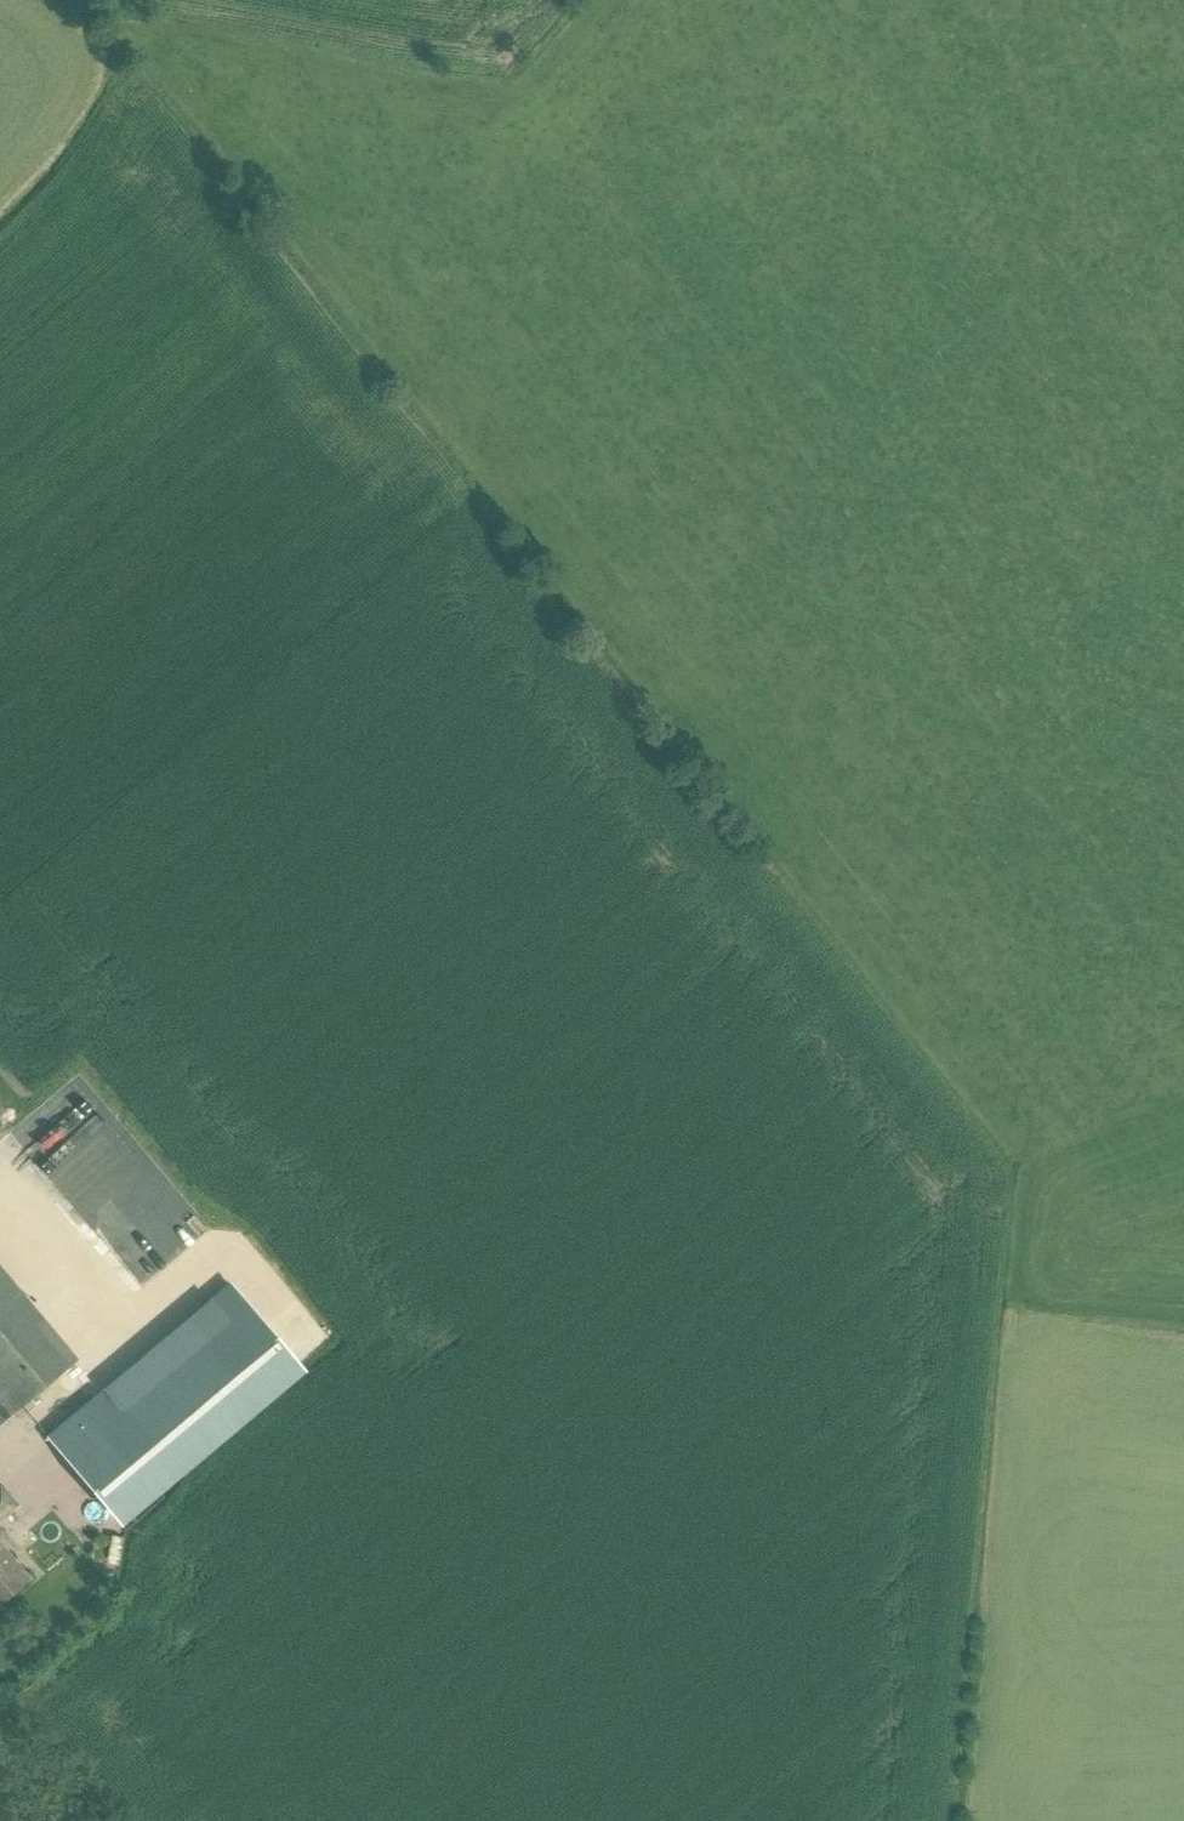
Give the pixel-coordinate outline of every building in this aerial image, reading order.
[(77,1360),(0,1269),(0,1426),(77,1360)] [(50,1439),(116,1517),(297,1363),(232,1285),(50,1439)] [(0,1488),(0,1523),(17,1508),(0,1488)] [(27,1579),(0,1547),(0,1602),(27,1579)]
